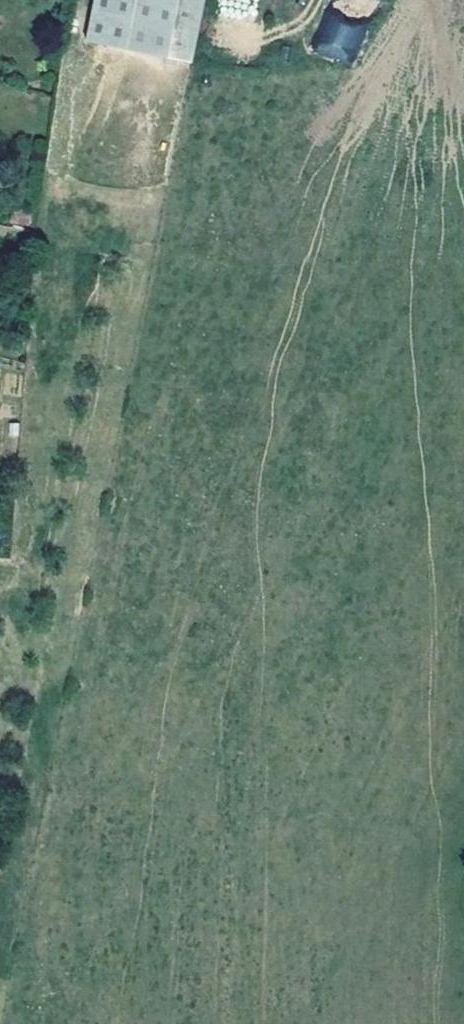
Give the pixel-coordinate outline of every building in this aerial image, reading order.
[(193,66),(207,0),(88,0),(80,44),(193,66)] [(350,65),(365,29),(328,14),(313,50),(350,65)]
